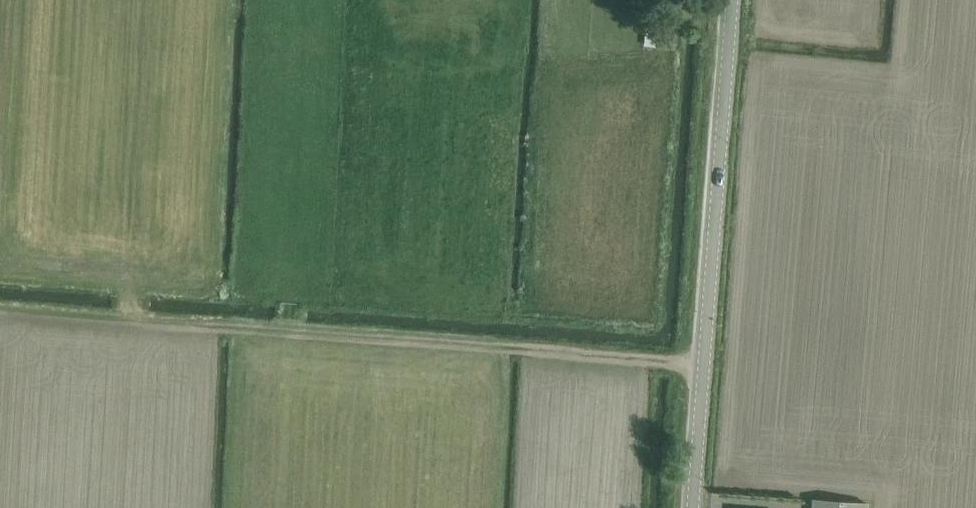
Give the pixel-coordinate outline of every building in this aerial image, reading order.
[(863,502),(813,499),(813,500),(812,507),(863,507),(863,502)]
